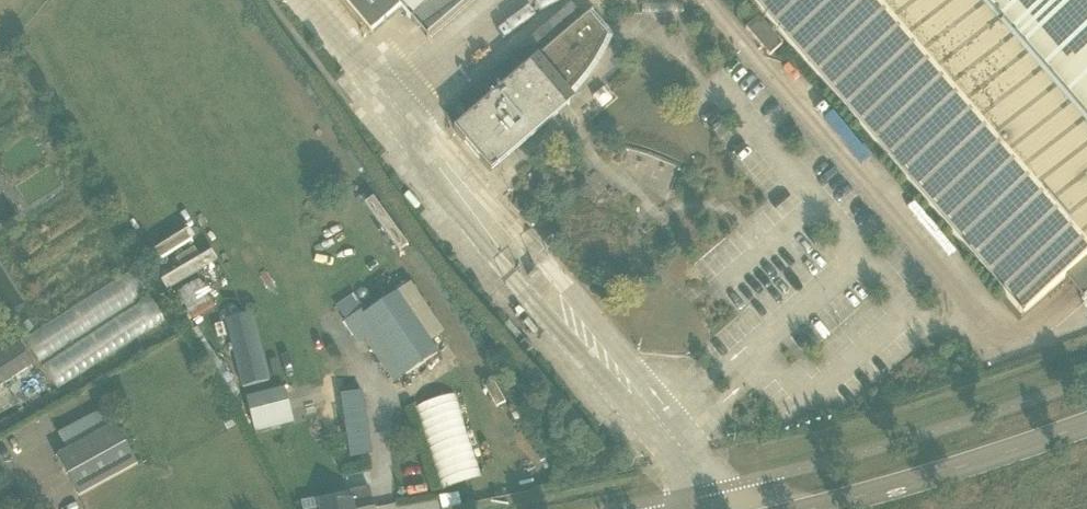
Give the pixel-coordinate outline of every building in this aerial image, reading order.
[(472,0),(343,0),(371,32),(399,6),(428,39),(472,0)] [(1022,315),(1064,279),(1083,300),(1086,296),(1086,0),(751,0),(1022,315)] [(491,173),(569,105),(571,103),(566,97),(574,89),(586,74),(608,38),(589,15),(560,39),(547,24),(458,102),(469,116),(453,130),(491,173)] [(782,45),(759,17),(746,28),(770,56),(782,45)] [(623,147),(685,170),(686,165),(688,155),(687,145),(683,135),(676,128),(667,123),(657,121),(647,122),(637,126),(630,133),(625,142),(623,147)] [(23,335),(54,388),(166,323),(150,295),(147,297),(132,271),(23,335)] [(364,340),(393,382),(403,376),(405,379),(439,354),(398,293),(369,312),(366,307),(343,322),(358,344),(364,340)] [(252,311),(224,318),(241,386),(269,380),(252,311)] [(0,354),(0,388),(33,366),(18,342),(0,354)] [(505,402),(491,378),(482,383),(496,407),(505,402)] [(419,402),(443,487),(481,476),(458,392),(419,402)] [(282,394),(248,402),(254,433),(289,424),(282,394)] [(370,456),(360,395),(340,398),(350,459),(370,456)] [(58,434),(67,451),(57,457),(78,497),(137,465),(115,425),(114,426),(105,409),(58,434)] [(320,507),(321,508),(374,508),(369,488),(348,492),(351,502),(320,507)]
